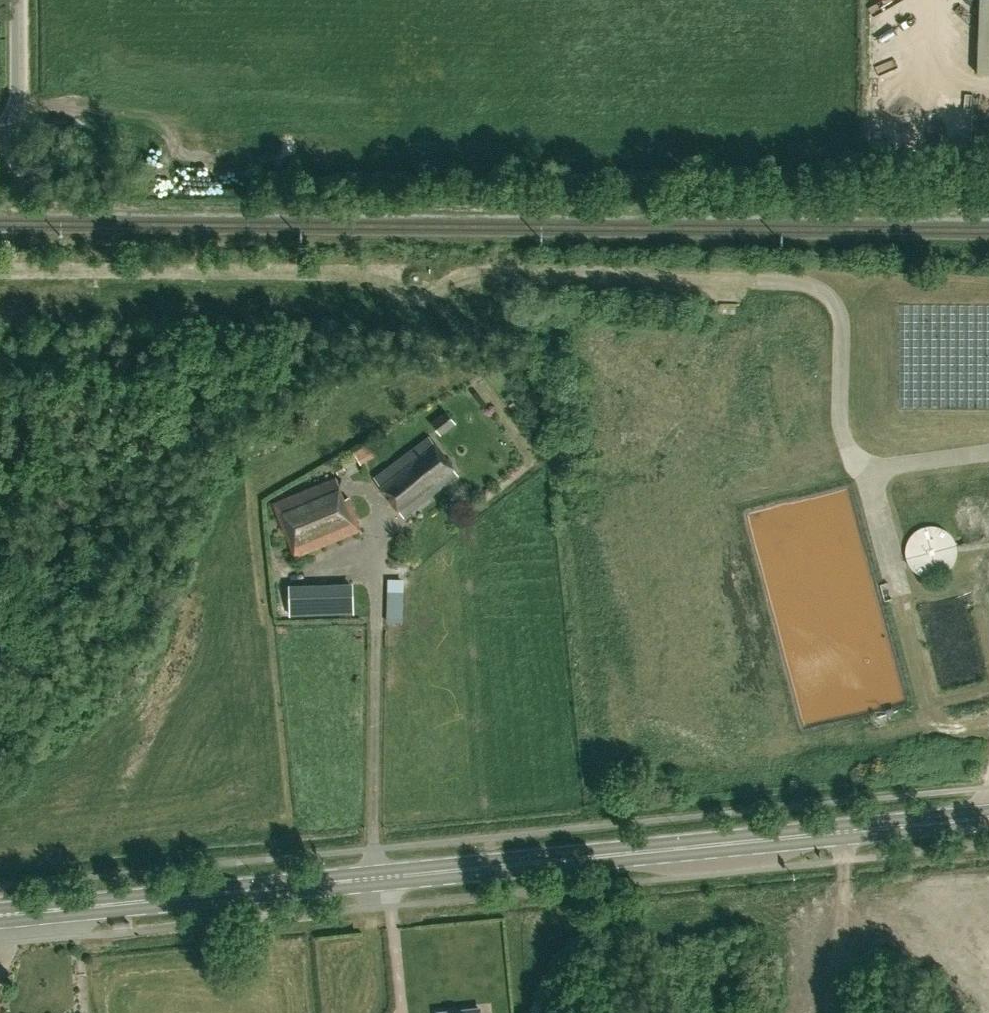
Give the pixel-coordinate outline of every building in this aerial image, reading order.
[(977,74),(988,74),(988,0),(979,0),(977,74)] [(720,315),(737,316),(737,306),(720,305),(720,315)] [(456,424),(446,410),(430,421),(441,435),(456,424)] [(404,516),(429,496),(429,495),(457,472),(428,436),(374,479),(404,516)] [(375,438),(353,451),(360,464),(382,451),(375,438)] [(344,498),(335,477),(273,503),(295,557),(361,529),(348,497),(344,498)] [(928,577),(934,577),(940,576),(944,574),(949,571),(952,568),(954,564),(957,559),(958,550),(957,544),(955,540),(953,536),(949,532),(946,529),(940,527),(934,525),(930,525),(924,526),(918,528),(912,534),(910,537),(907,542),(905,548),(905,552),(906,556),(908,562),(910,566),(914,570),(917,573),(924,576),(928,577)] [(397,618),(415,619),(416,592),(398,592),(397,618)]
